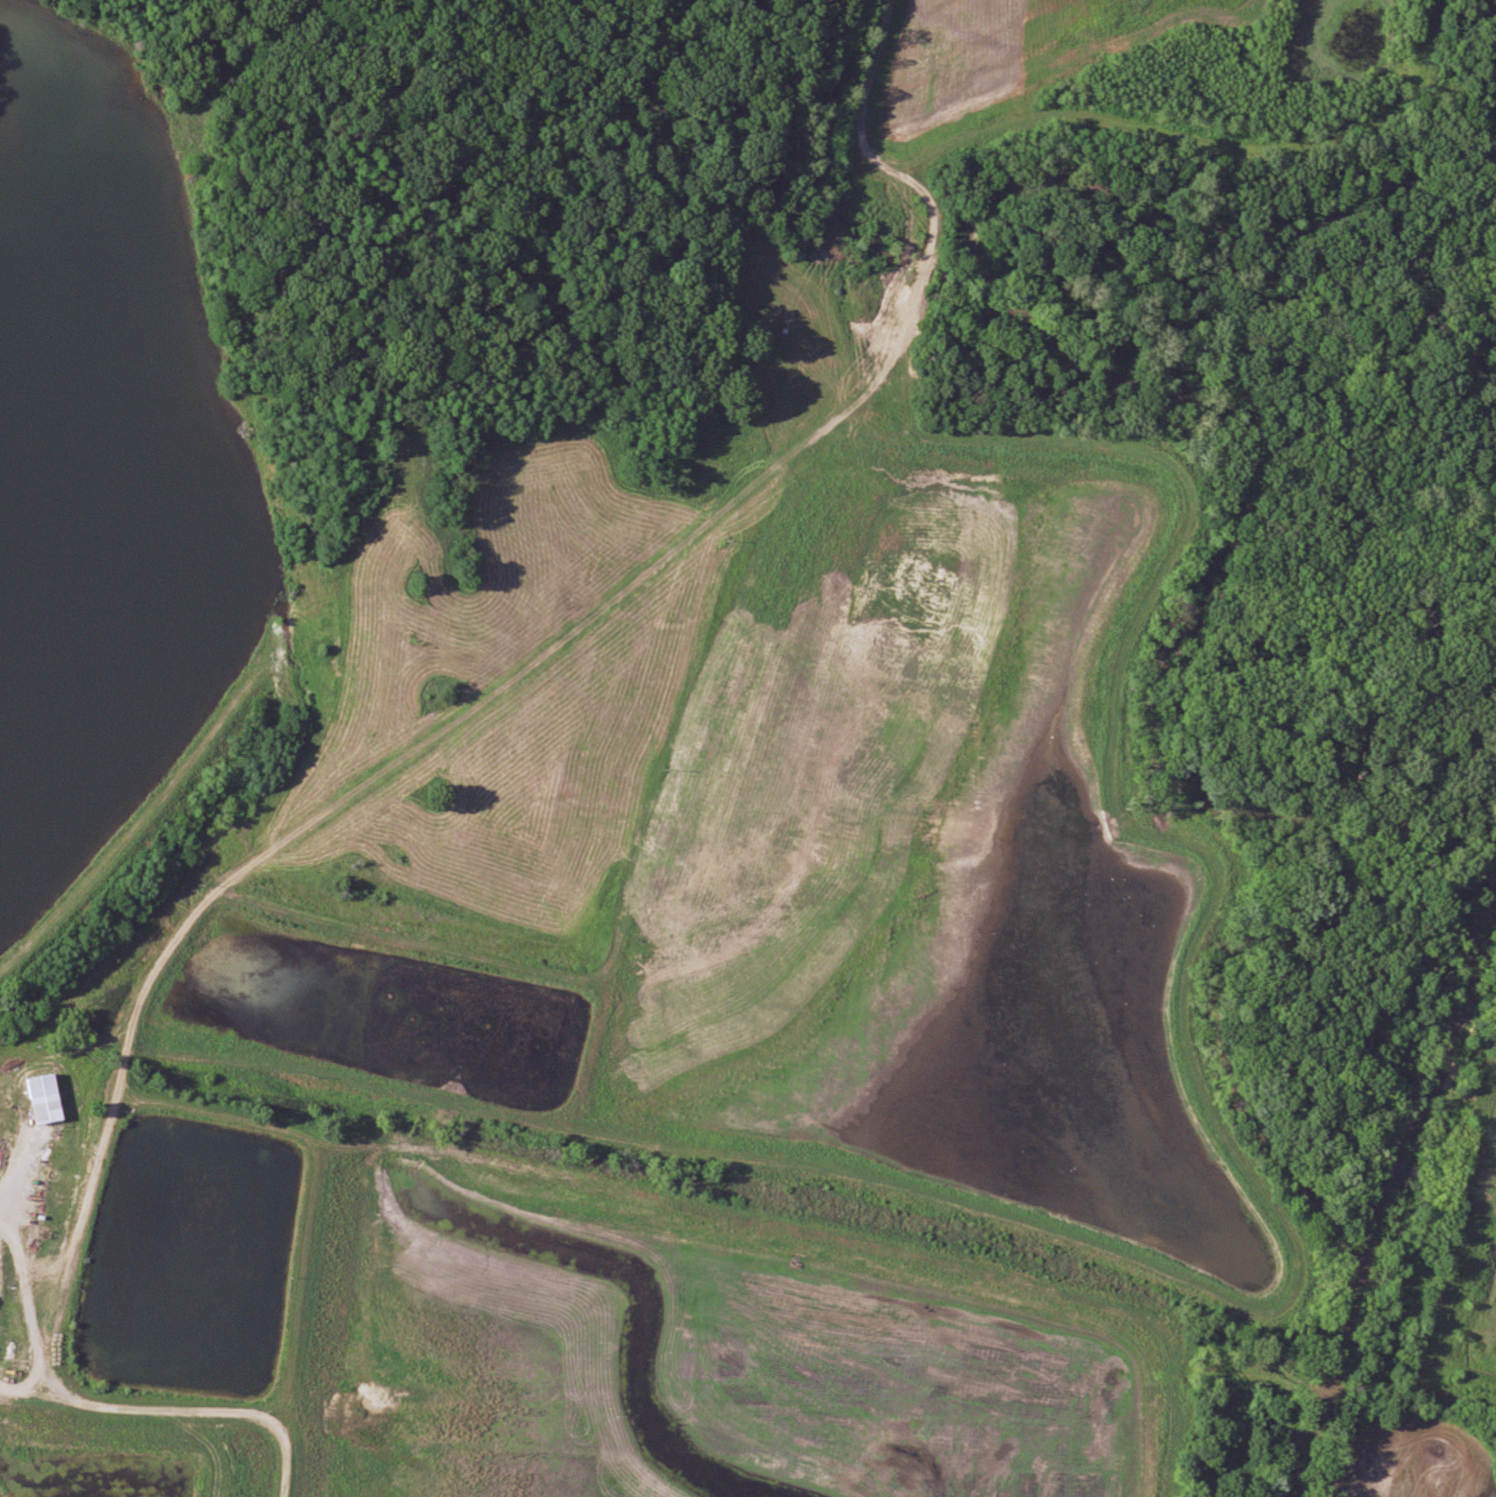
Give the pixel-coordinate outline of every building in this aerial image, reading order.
[(37,1125),(64,1120),(56,1074),(29,1079),(37,1125)]
